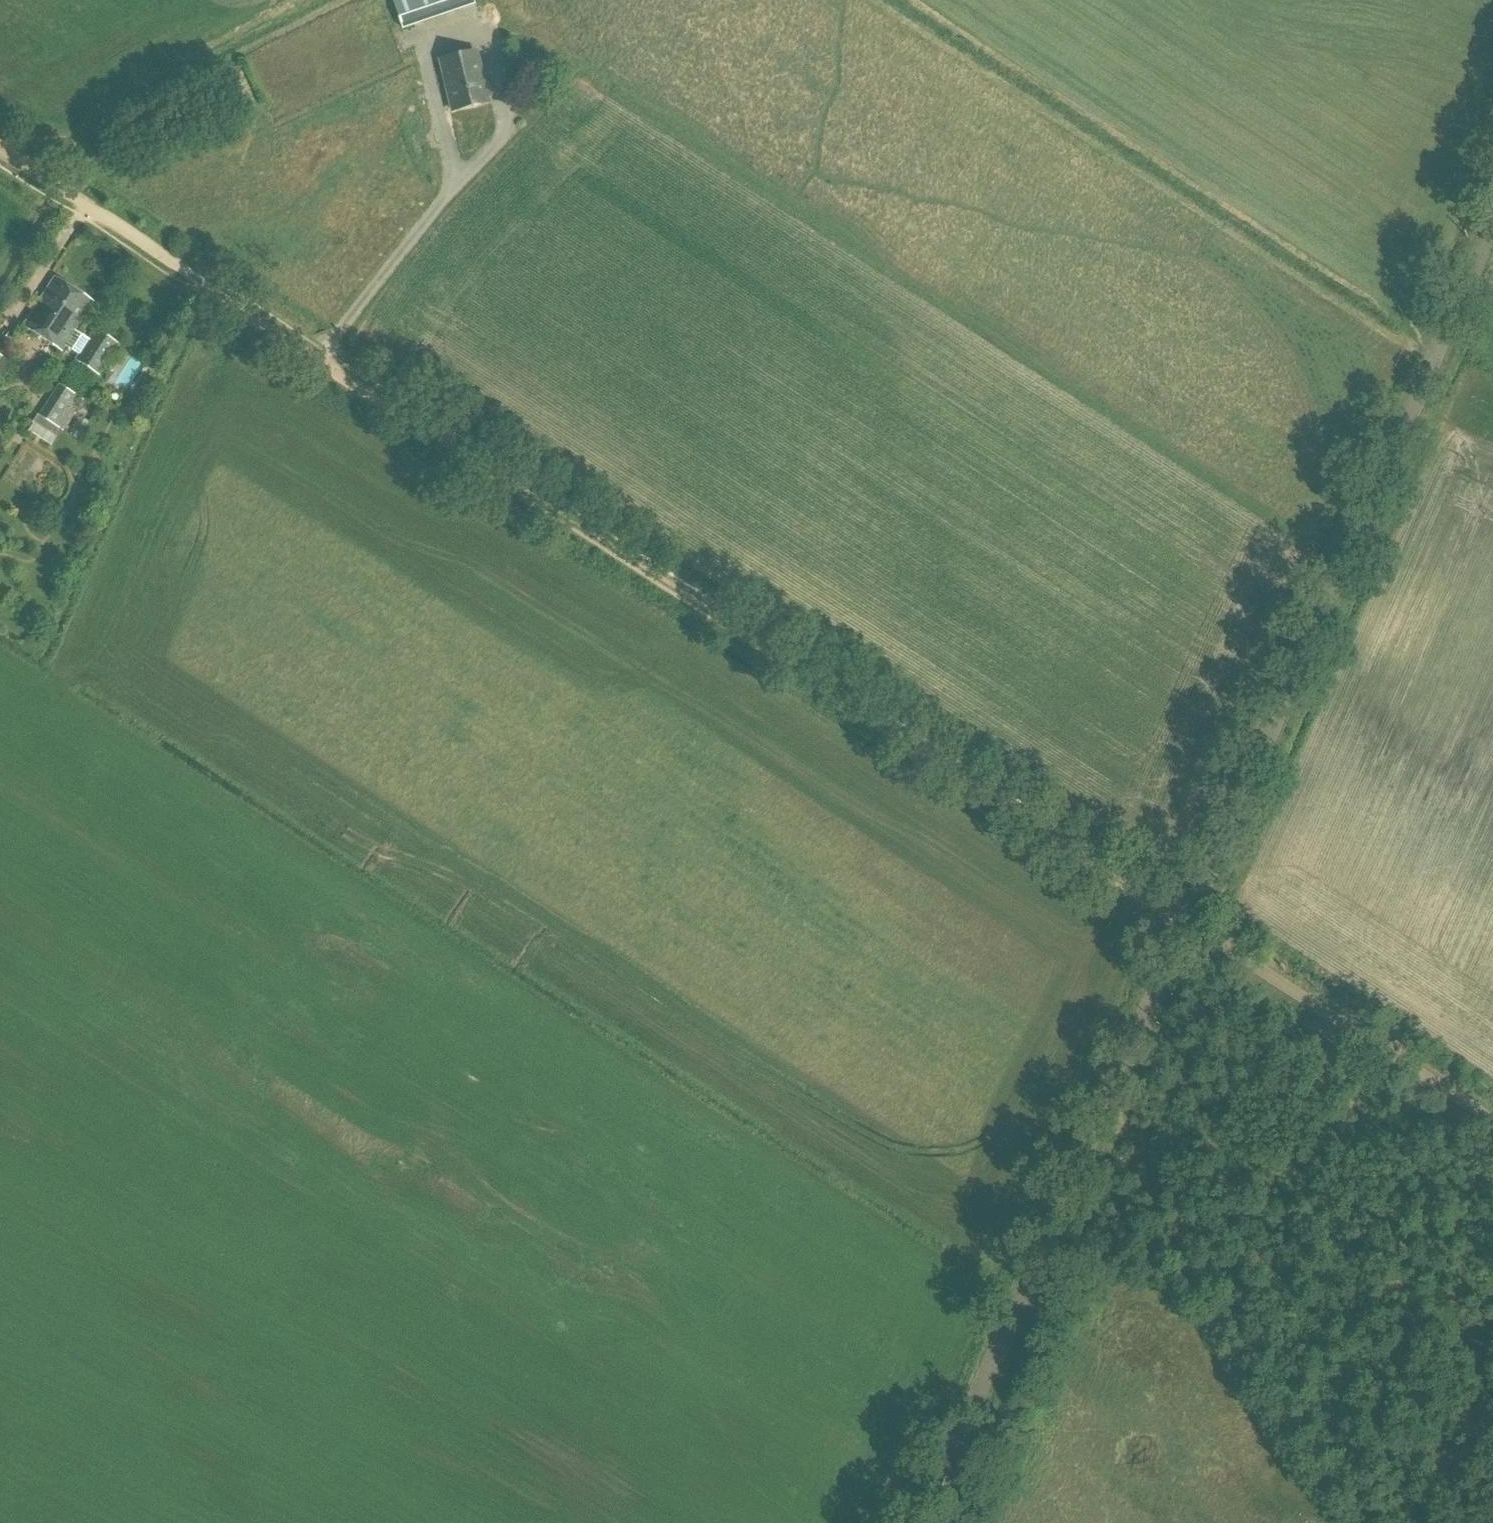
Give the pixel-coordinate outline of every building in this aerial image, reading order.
[(401,30),(459,11),(459,9),(474,4),(473,0),(391,0),(401,30)] [(440,60),(453,110),(487,102),(486,97),(490,96),(486,82),(483,83),(475,51),(440,60)] [(66,346),(79,355),(88,340),(75,331),(94,303),(55,278),(23,327),(62,352),(66,346)] [(76,360),(99,375),(119,345),(95,330),(88,340),(79,355),(76,360)] [(138,394),(156,369),(137,356),(119,381),(138,394)] [(32,422),(57,437),(61,430),(63,431),(82,401),(58,386),(38,416),(37,415),(32,422)]
